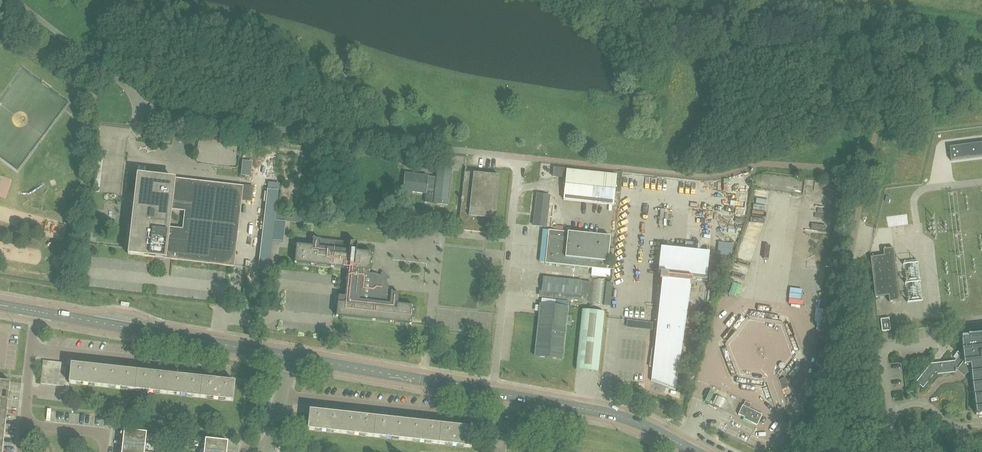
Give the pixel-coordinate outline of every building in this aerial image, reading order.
[(949,147),(951,161),(981,157),(981,143),(949,147)] [(103,161),(97,160),(93,192),(99,193),(103,161)] [(434,194),(433,203),(447,205),(451,170),(438,168),(436,178),(427,177),(427,176),(412,174),(405,173),(403,191),(414,192),(426,193),(434,194)] [(566,178),(564,200),(614,205),(617,175),(567,170),(566,178)] [(462,200),(459,230),(486,232),(489,233),(491,219),(494,219),(499,176),(465,172),(462,197),(461,197),(461,200),(462,200)] [(231,264),(239,200),(240,188),(243,188),(244,186),(180,179),(180,182),(174,181),(174,178),(137,174),(128,255),(165,259),(165,253),(171,254),(171,259),(234,267),(235,264),(231,264)] [(239,200),(242,201),(252,202),(254,187),(244,186),(243,188),(240,188),(239,200)] [(535,216),(533,226),(546,227),(550,228),(552,206),(548,205),(550,195),(537,194),(535,213),(535,216)] [(276,221),(273,241),(284,242),(286,222),(276,221)] [(592,268),(611,270),(612,270),(612,262),(608,262),(610,237),(549,230),(547,248),(547,250),(545,263),(592,268)] [(297,244),(295,262),(310,264),(310,265),(317,266),(317,265),(349,268),(346,296),(339,295),(338,298),(337,298),(337,302),(338,302),(336,316),(389,322),(389,323),(396,323),(412,324),(414,306),(398,304),(399,293),(389,292),(389,290),(389,289),(389,287),(389,285),(388,284),(387,282),(387,281),(386,280),(390,278),(389,276),(388,275),(387,274),(385,273),(384,272),(383,271),(382,271),(380,275),(379,274),(378,274),(376,273),(375,273),(374,273),(370,273),(370,271),(372,252),(357,250),(358,243),(350,242),(321,238),(313,238),(312,246),(297,244)] [(718,242),(717,255),(732,256),(733,243),(718,242)] [(706,280),(709,252),(661,247),(658,274),(660,274),(660,280),(664,280),(664,285),(661,284),(656,336),(658,336),(658,340),(654,340),(654,341),(651,365),(653,365),(651,381),(652,381),(652,379),(668,385),(668,388),(675,391),(680,361),(682,362),(683,358),(680,356),(690,287),(689,287),(690,283),(692,283),(692,278),(706,280)] [(872,257),(871,258),(875,296),(876,296),(889,295),(889,298),(889,301),(891,301),(896,300),(900,300),(900,298),(894,251),(893,248),(891,248),(886,249),(884,249),(884,256),(880,256),(872,257)] [(903,264),(907,302),(922,301),(918,262),(903,264)] [(611,270),(592,268),(591,276),(597,276),(610,278),(611,270)] [(542,291),(542,297),(590,302),(592,282),(588,282),(544,277),(542,291)] [(538,327),(535,356),(562,359),(568,307),(568,301),(555,300),(555,306),(540,304),(540,306),(540,311),(539,314),(538,327)] [(604,312),(582,310),(576,369),(598,372),(604,312)] [(889,318),(880,319),(882,331),(890,330),(889,318)] [(954,362),(927,365),(927,367),(916,382),(919,386),(922,388),(934,373),(956,371),(969,371),(970,371),(971,374),(972,374),(973,382),(972,382),(972,386),(973,386),(974,394),(973,394),(973,398),(974,398),(975,407),(974,407),(975,409),(976,409),(976,415),(981,414),(981,333),(979,333),(979,334),(971,336),(971,335),(967,335),(967,336),(964,336),(964,335),(961,336),(962,347),(961,347),(962,350),(963,350),(963,353),(961,354),(954,362)] [(69,383),(102,387),(104,367),(71,364),(69,383)] [(134,390),(136,371),(104,367),(102,387),(134,390)] [(170,375),(136,371),(134,390),(168,394),(170,375)] [(203,378),(170,375),(168,394),(201,398),(203,378)] [(201,398),(233,401),(235,382),(203,378),(201,398)] [(783,389),(789,387),(785,378),(780,380),(783,389)] [(0,380),(0,389),(9,390),(10,381),(0,380)] [(9,390),(0,389),(0,399),(8,400),(9,390)] [(8,400),(0,399),(0,408),(7,409),(8,400)] [(763,415),(756,412),(742,405),(738,414),(745,417),(744,419),(758,426),(763,415)] [(308,430),(341,433),(343,414),(310,410),(308,430)] [(343,414),(341,433),(374,437),(376,418),(343,414)] [(408,421),(376,418),(374,437),(406,440),(408,421)] [(441,425),(408,421),(406,440),(439,444),(441,425)] [(474,428),(441,425),(439,444),(472,448),(474,428)] [(146,441),(147,433),(125,430),(124,439),(146,441)] [(124,439),(123,448),(145,450),(146,441),(124,439)] [(227,450),(228,441),(206,439),(205,448),(227,450)]
